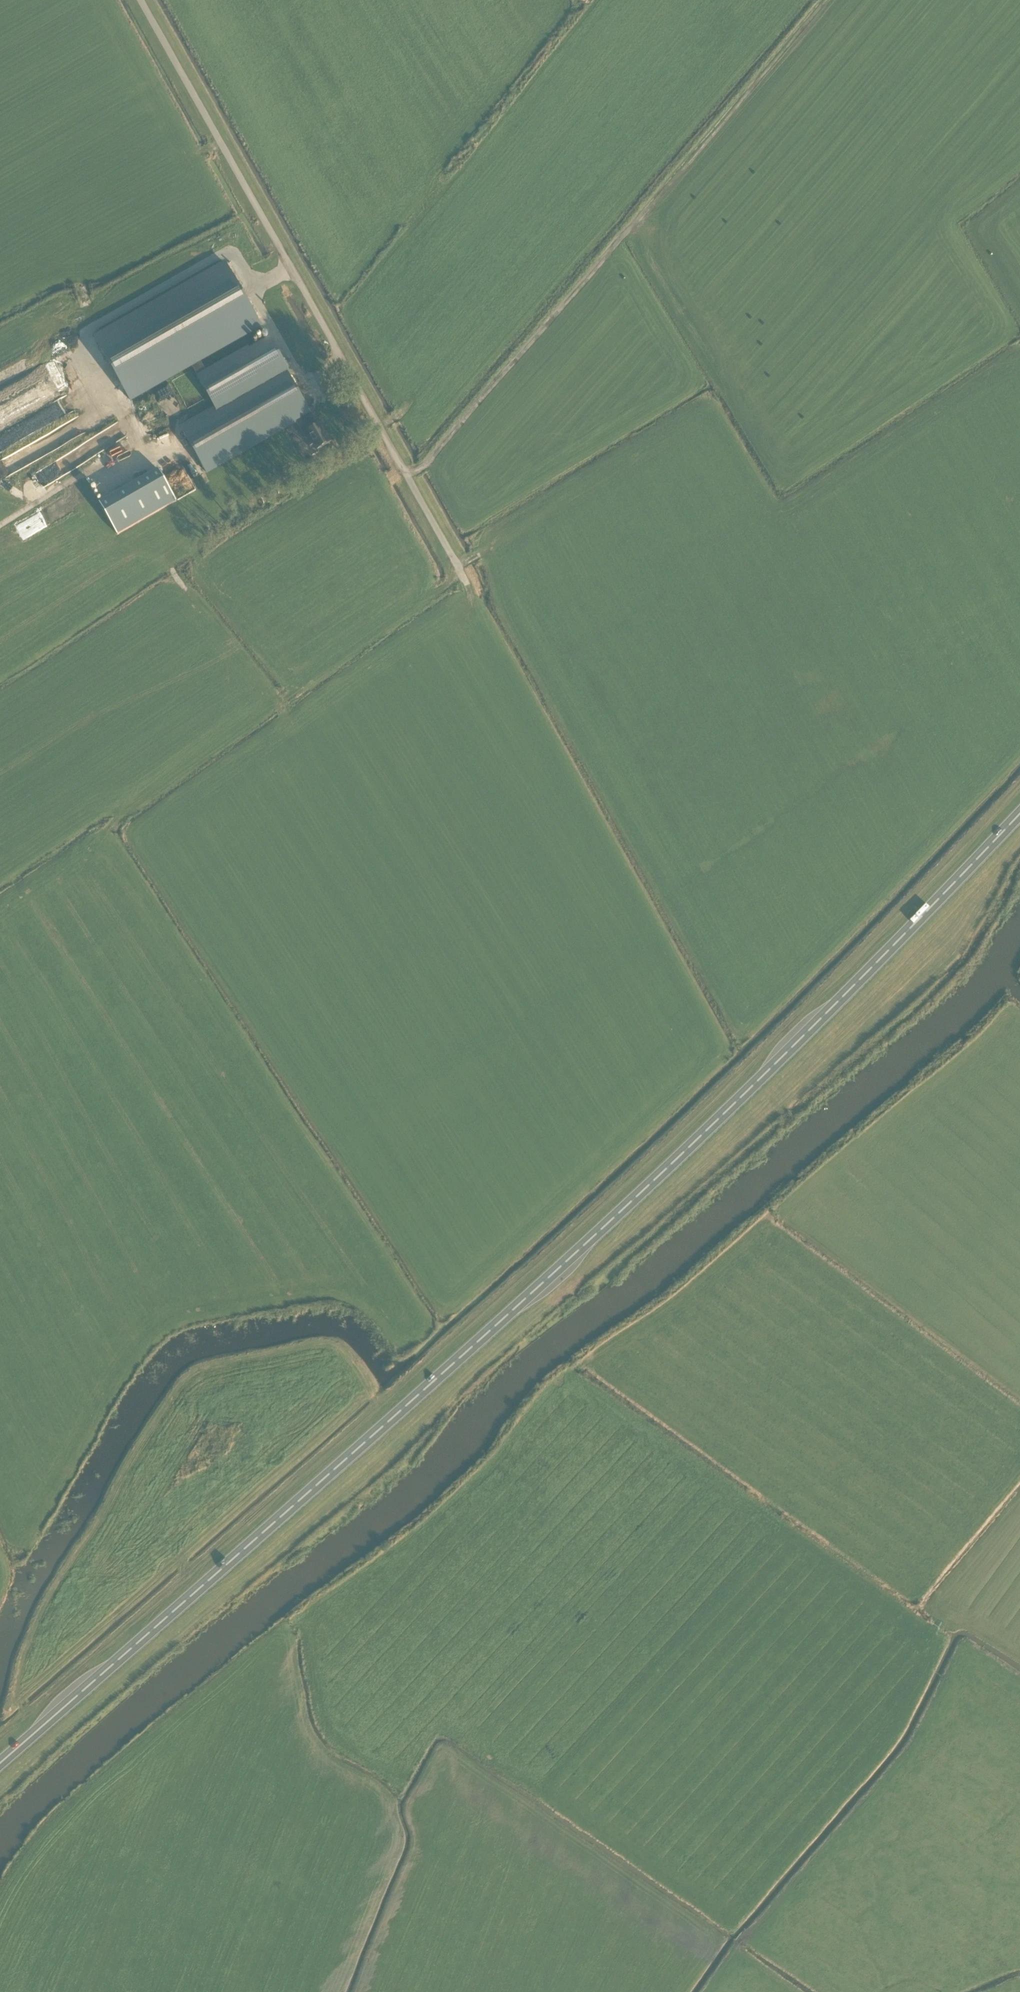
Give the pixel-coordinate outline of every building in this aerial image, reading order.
[(181,428),(206,472),(295,421),(310,447),(315,445),(317,449),(331,441),(321,423),(318,425),(290,376),(291,375),(270,337),(207,373),(199,360),(260,325),(225,264),(95,338),(130,400),(191,365),(216,408),(181,428)] [(27,451),(33,462),(48,453),(42,443),(27,451)] [(12,470),(8,460),(0,463),(0,474),(12,470)] [(176,501),(159,469),(99,503),(117,534),(176,501)]
